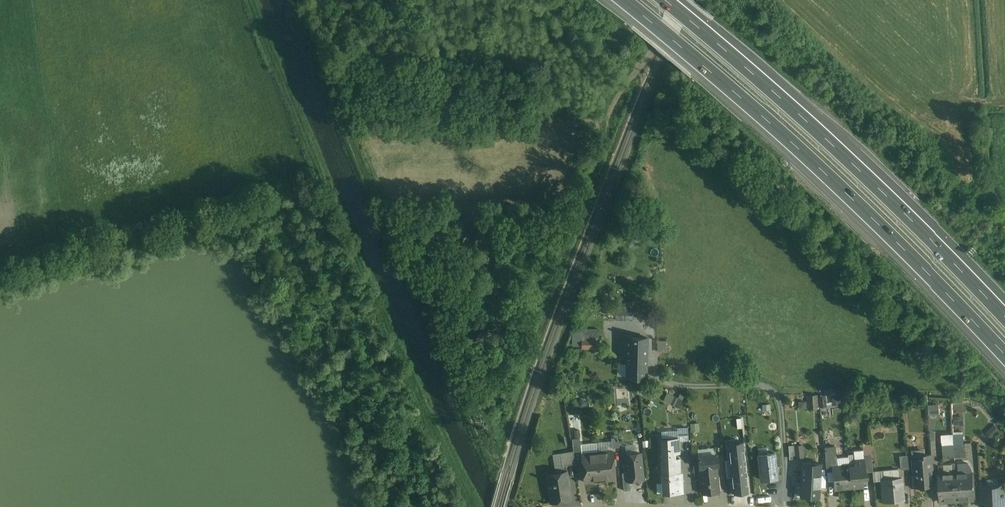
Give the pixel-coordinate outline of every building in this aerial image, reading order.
[(661,223),(646,224),(647,235),(663,233),(663,227),(661,223)] [(632,307),(616,307),(616,318),(632,318),(632,307)] [(599,329),(582,329),(582,350),(599,350),(599,329)] [(628,338),(618,337),(617,357),(628,357),(628,338)] [(646,338),(628,338),(628,357),(627,377),(645,378),(646,338)] [(669,351),(668,340),(659,340),(659,351),(669,351)] [(834,405),(842,405),(841,391),(834,392),(834,405)] [(809,408),(826,408),(826,394),(808,394),(809,408)] [(676,397),(672,405),(678,408),(682,400),(676,397)] [(962,403),(952,403),(953,437),(963,437),(962,403)] [(941,414),(941,404),(930,404),(931,414),(941,414)] [(997,425),(988,430),(991,436),(1000,430),(997,425)] [(843,428),(834,429),(836,439),(844,439),(843,428)] [(953,432),(941,433),(942,445),(954,444),(953,432)] [(618,434),(611,435),(612,448),(619,447),(618,434)] [(580,438),(572,439),(574,451),(574,452),(581,451),(580,438)] [(678,438),(661,439),(662,459),(675,458),(675,452),(679,452),(678,438)] [(728,443),(730,459),(725,460),(727,477),(732,477),(734,493),(748,492),(743,441),(728,443)] [(870,442),(862,442),(863,454),(871,453),(870,442)] [(954,444),(942,445),(943,458),(955,457),(954,444)] [(954,444),(955,457),(967,457),(966,444),(964,444),(954,444)] [(802,445),(795,446),(796,458),(803,457),(802,445)] [(836,445),(824,446),(824,448),(825,458),(837,457),(836,445)] [(574,451),(561,453),(563,465),(576,463),(574,452),(574,451)] [(613,451),(597,452),(600,478),(606,477),(606,480),(616,479),(613,451)] [(597,452),(582,454),(585,482),(594,481),(594,478),(600,478),(597,452)] [(640,453),(626,454),(628,472),(629,480),(642,479),(640,453)] [(775,453),(767,454),(768,456),(759,457),(761,480),(771,479),(770,475),(777,474),(775,453)] [(871,453),(863,454),(864,459),(864,458),(865,471),(867,471),(873,471),(871,453)] [(923,458),(912,459),(914,487),(927,486),(926,475),(925,475),(925,469),(932,468),(931,454),(923,455),(923,458)] [(702,493),(719,492),(716,466),(718,466),(717,455),(698,457),(702,493)] [(907,455),(899,456),(900,469),(901,469),(901,468),(908,467),(908,468),(909,468),(907,455)] [(848,456),(837,457),(838,466),(849,465),(848,456)] [(837,457),(825,458),(827,472),(833,471),(833,466),(838,466),(837,457)] [(864,459),(855,459),(855,466),(849,466),(851,488),(852,488),(863,486),(862,477),(867,477),(867,471),(865,471),(864,458),(864,459)] [(820,464),(803,463),(803,474),(819,475),(820,464)] [(968,463),(958,464),(952,464),(952,473),(956,472),(972,471),(971,468),(968,463)] [(662,465),(663,473),(680,472),(679,465),(662,465)] [(838,466),(833,466),(833,471),(835,489),(851,488),(849,466),(849,465),(838,466)] [(898,469),(873,471),(873,480),(882,480),(882,479),(899,478),(898,469)] [(567,471),(547,475),(551,501),(571,498),(567,471)] [(972,471),(956,472),(957,500),(974,499),(973,477),(974,476),(974,473),(973,473),(972,473),(972,471)] [(628,472),(622,473),(624,490),(630,490),(629,480),(628,472)] [(680,472),(663,473),(663,485),(665,485),(665,492),(663,492),(663,493),(682,492),(681,483),(680,483),(679,473),(681,473),(681,472),(680,472)] [(952,473),(939,473),(941,502),(957,500),(956,472),(952,473)] [(803,474),(802,474),(801,496),(819,497),(820,482),(822,482),(823,475),(819,475),(803,474)] [(899,478),(882,479),(882,480),(883,489),(884,489),(885,501),(884,501),(904,499),(903,499),(902,499),(901,484),(902,484),(901,478),(902,478),(902,477),(899,478)] [(988,484),(980,484),(981,502),(987,502),(987,487),(988,487),(988,484)] [(987,487),(987,502),(988,506),(1004,506),(1004,493),(999,486),(988,487),(987,487)]
